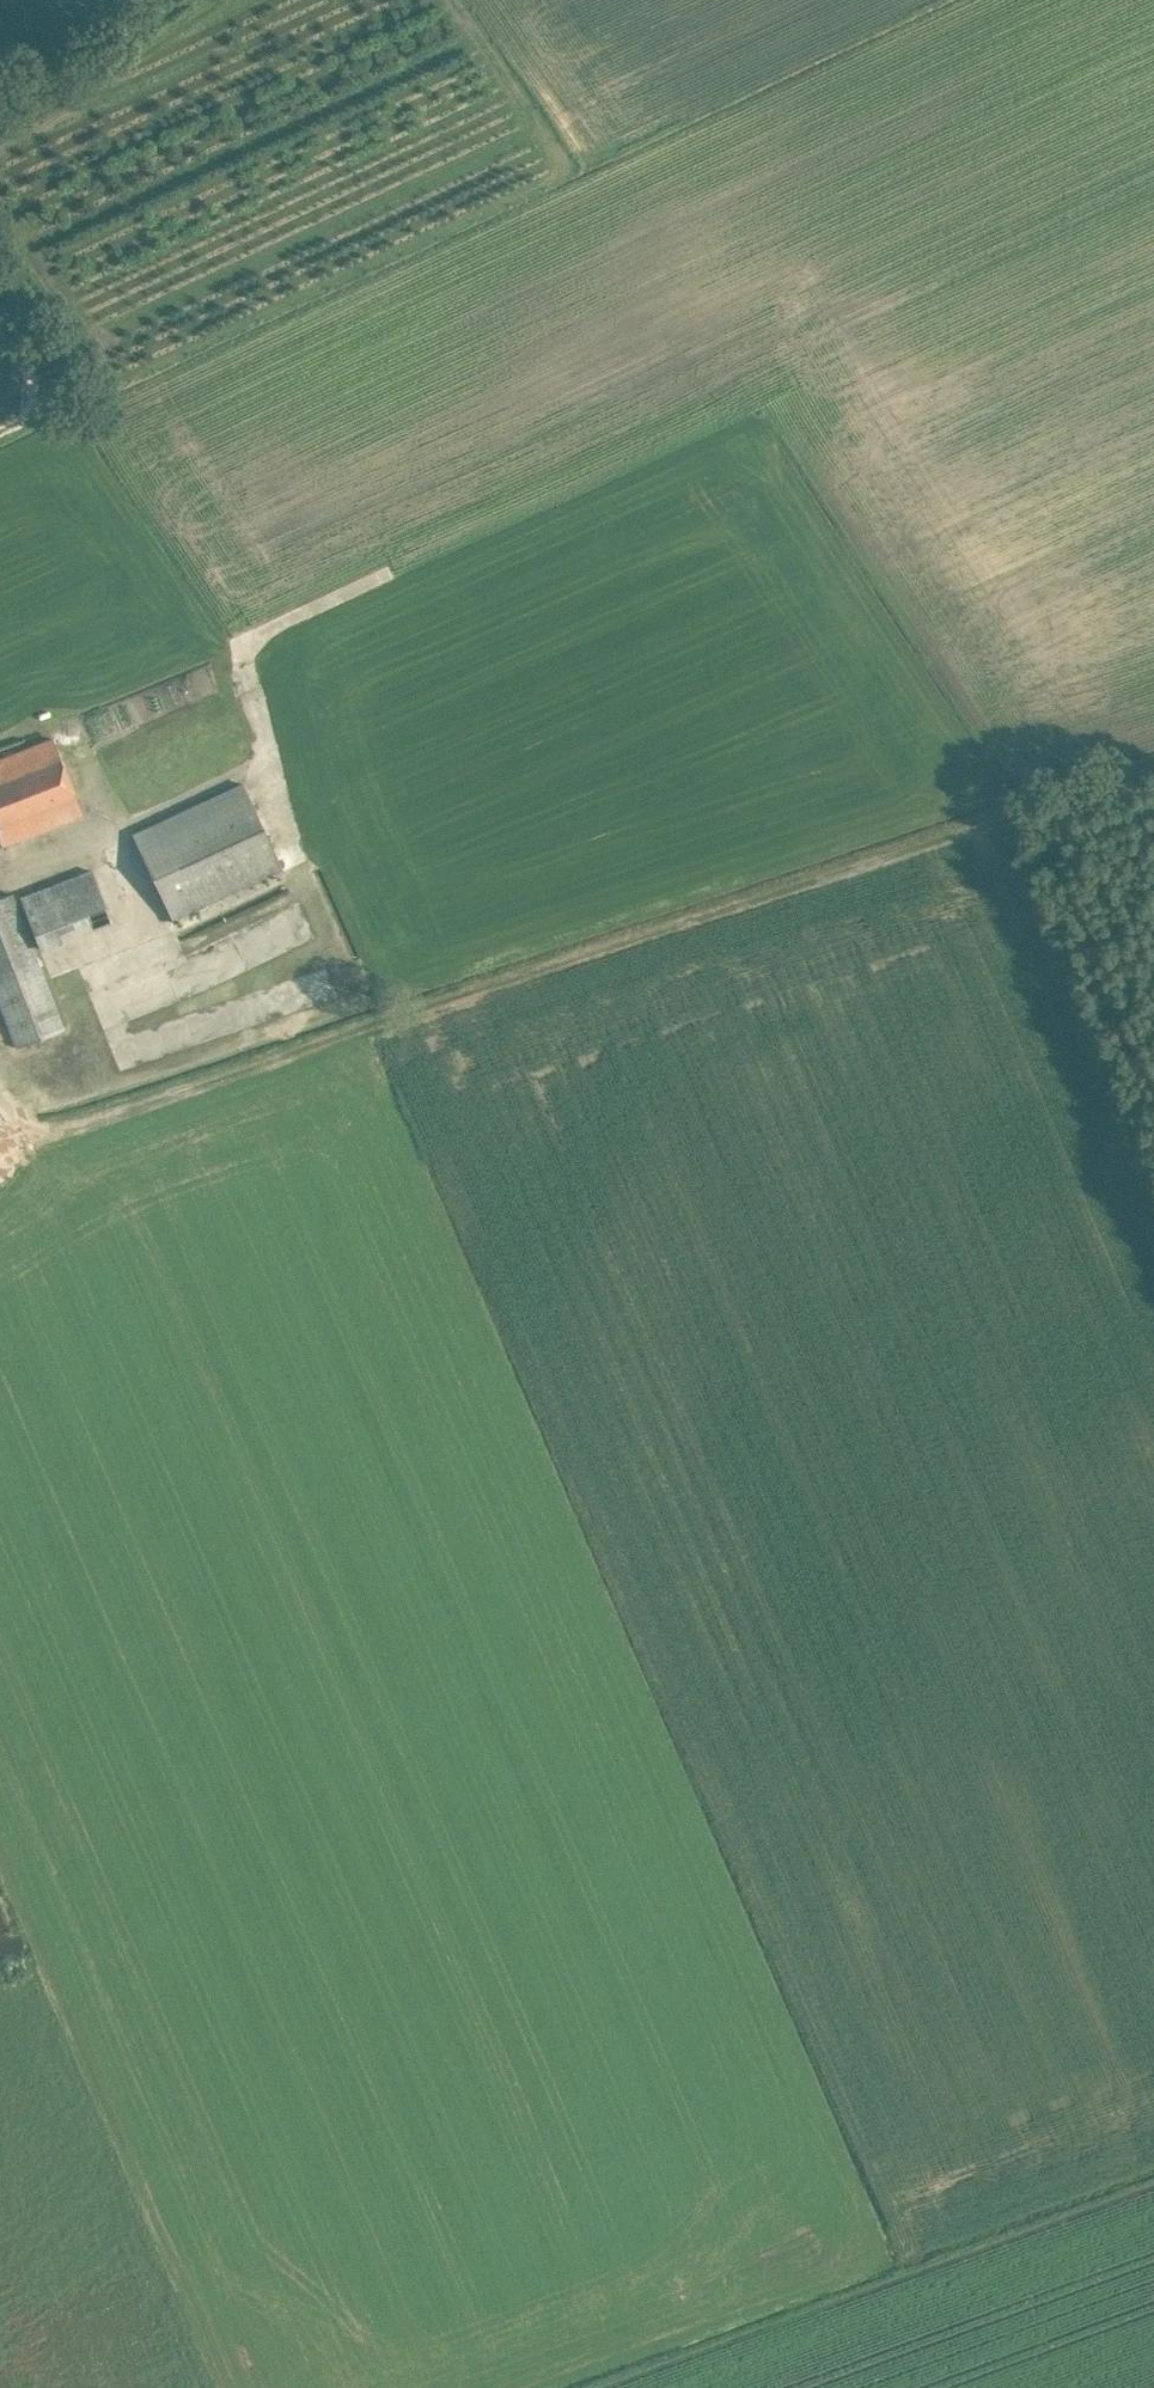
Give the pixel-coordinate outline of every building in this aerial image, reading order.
[(2,845),(83,814),(53,738),(0,759),(0,839),(2,845)] [(243,781),(133,833),(175,923),(286,872),(243,781)] [(113,925),(92,871),(22,898),(42,952),(113,925)] [(17,1047),(64,1029),(12,893),(0,897),(0,1001),(17,1047)]
